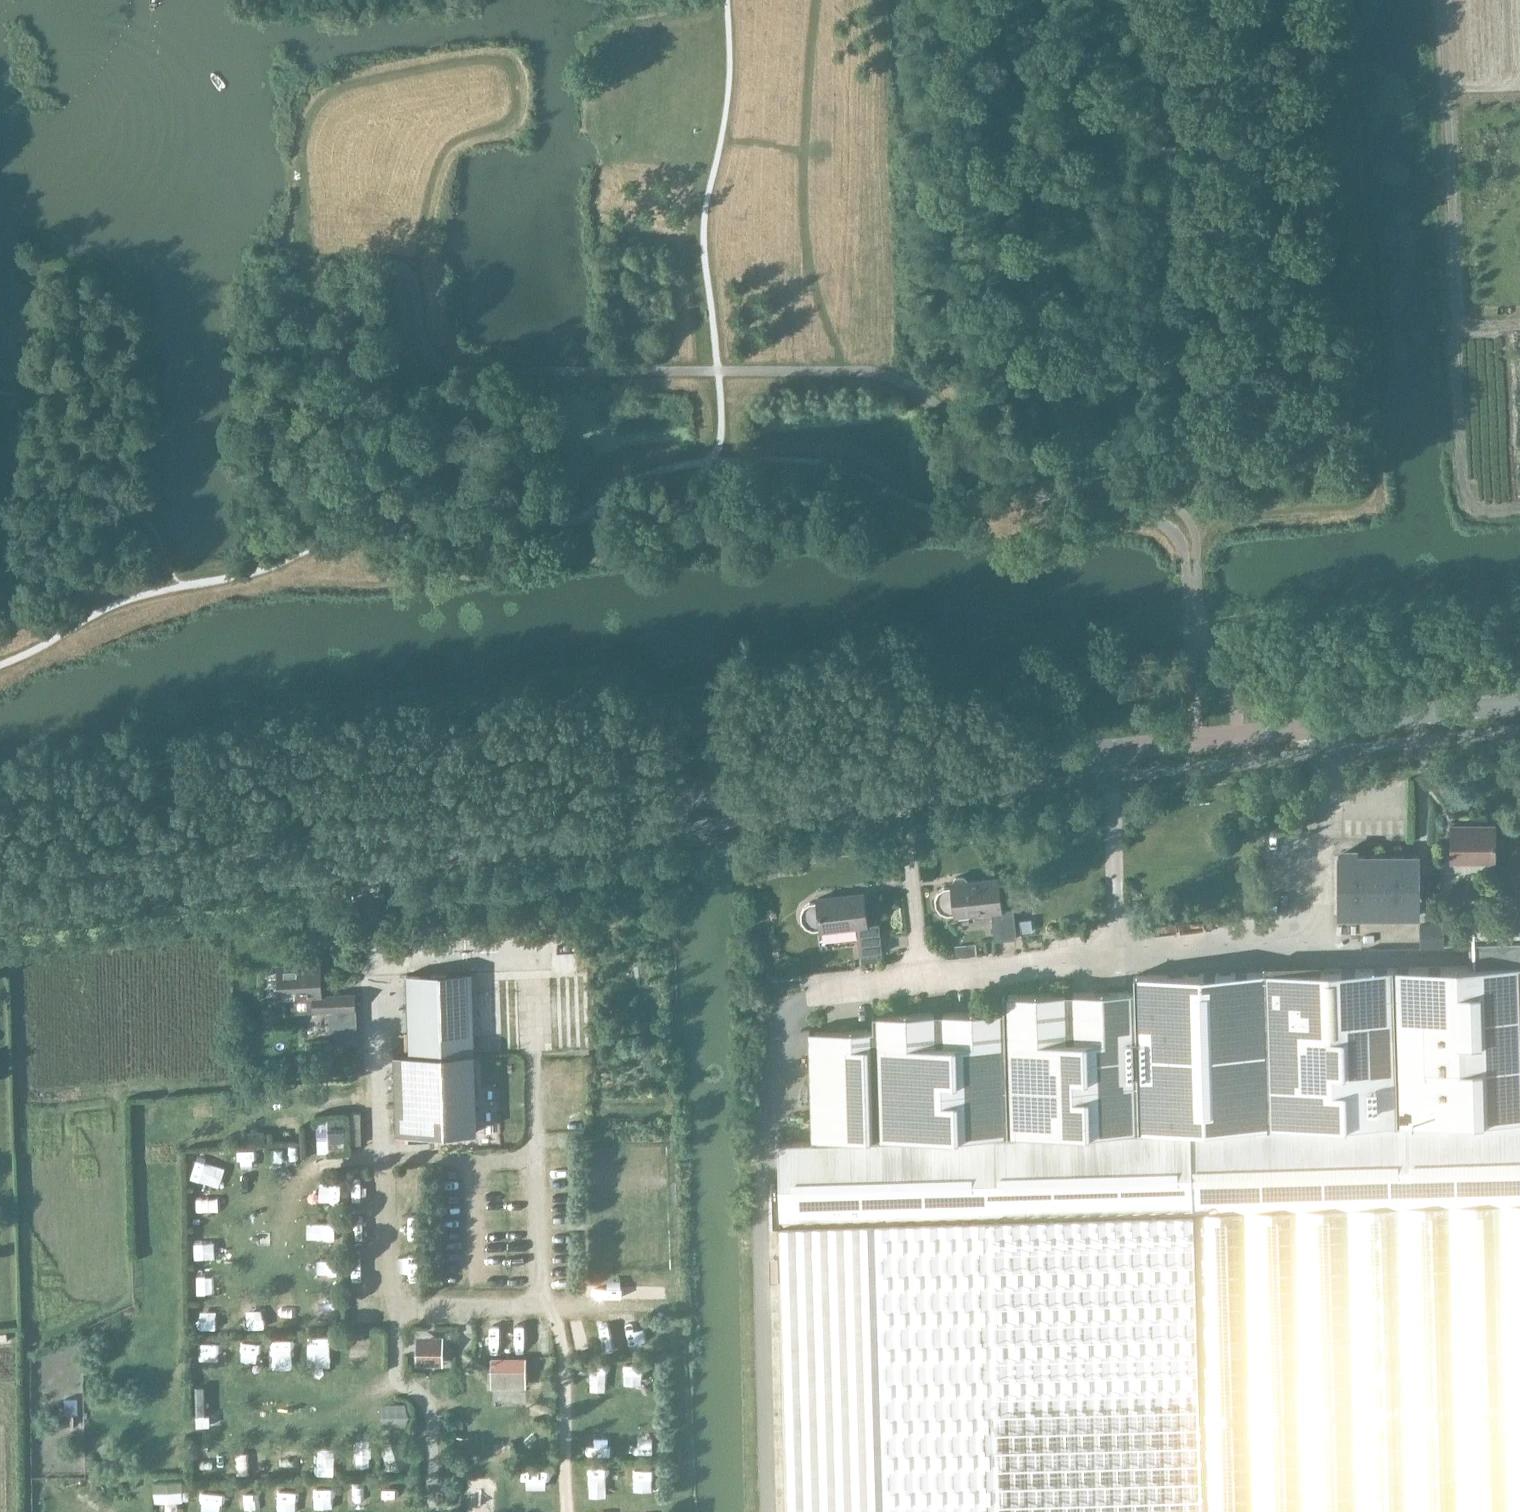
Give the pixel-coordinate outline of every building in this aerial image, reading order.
[(1451,861),(1495,861),(1495,825),(1451,825),(1451,861)] [(1338,916),(1419,915),(1418,855),(1357,856),(1357,854),(1341,854),(1341,856),(1338,856),(1338,916)] [(935,897),(936,905),(940,911),(947,913),(955,913),(955,915),(991,911),(994,940),(1016,937),(1013,907),(1001,909),(998,877),(967,881),(967,878),(963,875),(956,876),(953,879),(953,882),(951,883),(952,885),(944,886),(938,890),(935,897)] [(801,912),(802,919),(806,925),(813,928),(820,928),(820,930),(857,926),(860,955),(870,953),(871,957),(878,956),(877,953),(882,952),(879,922),(867,924),(864,892),(817,897),(817,900),(810,901),(804,905),(801,912)] [(1031,919),(1019,920),(1020,932),(1032,931),(1031,919)] [(1473,945),(1473,969),(1393,970),(1397,1126),(1519,1123),(1519,944),(1473,945)] [(321,964),(279,966),(281,998),(312,996),(313,1011),(358,1009),(357,997),(352,995),(322,996),(321,964)] [(1267,973),(1271,1128),(1141,1131),(1143,1214),(1195,1213),(1519,1206),(1519,1123),(1397,1126),(1393,970),(1322,972),(1322,969),(1280,970),(1280,973),(1267,973)] [(473,973),(407,975),(410,1055),(476,1055),(476,1053),(473,973)] [(1267,973),(1134,976),(1135,992),(1141,1131),(1271,1128),(1267,973)] [(1141,1131),(1135,992),(1004,995),(1004,1011),(873,1014),(874,1029),(810,1030),(812,1139),(1141,1131)] [(476,1055),(410,1055),(394,1056),(396,1135),(476,1133),(476,1055)] [(343,1116),(317,1117),(318,1144),(344,1143),(343,1116)] [(1143,1214),(1141,1131),(812,1139),(812,1141),(777,1142),(778,1182),(774,1183),(775,1224),(779,1224),(779,1222),(872,1220),(1143,1214)] [(399,1195),(417,1196),(418,1175),(400,1175),(399,1195)] [(361,1201),(370,1200),(367,1181),(358,1183),(361,1201)] [(1195,1213),(1201,1511),(1519,1511),(1519,1206),(1195,1213)] [(1195,1213),(1143,1214),(872,1220),(878,1511),(1201,1511),(1195,1213)] [(872,1220),(779,1222),(779,1224),(788,1511),(878,1511),(872,1220)] [(353,1255),(353,1276),(369,1275),(369,1255),(353,1255)] [(358,1285),(357,1322),(370,1323),(371,1285),(358,1285)] [(332,1296),(314,1299),(318,1317),(335,1314),(332,1296)] [(241,1315),(241,1325),(267,1326),(267,1316),(241,1315)] [(204,1317),(204,1327),(225,1328),(225,1318),(204,1317)] [(188,1320),(189,1334),(201,1333),(200,1319),(188,1320)] [(297,1319),(275,1319),(276,1329),(298,1328),(297,1319)] [(238,1339),(238,1359),(256,1359),(255,1339),(238,1339)] [(420,1343),(421,1359),(439,1359),(439,1343),(420,1343)] [(523,1387),(529,1388),(530,1359),(494,1357),(492,1405),(522,1406),(523,1387)] [(419,1491),(419,1434),(383,1434),(383,1469),(383,1511),(419,1511),(419,1492),(419,1491)] [(213,1473),(222,1466),(208,1449),(199,1457),(213,1473)] [(333,1453),(313,1453),(312,1471),(333,1471),(333,1453)] [(351,1470),(375,1469),(375,1459),(351,1459),(351,1470)]
